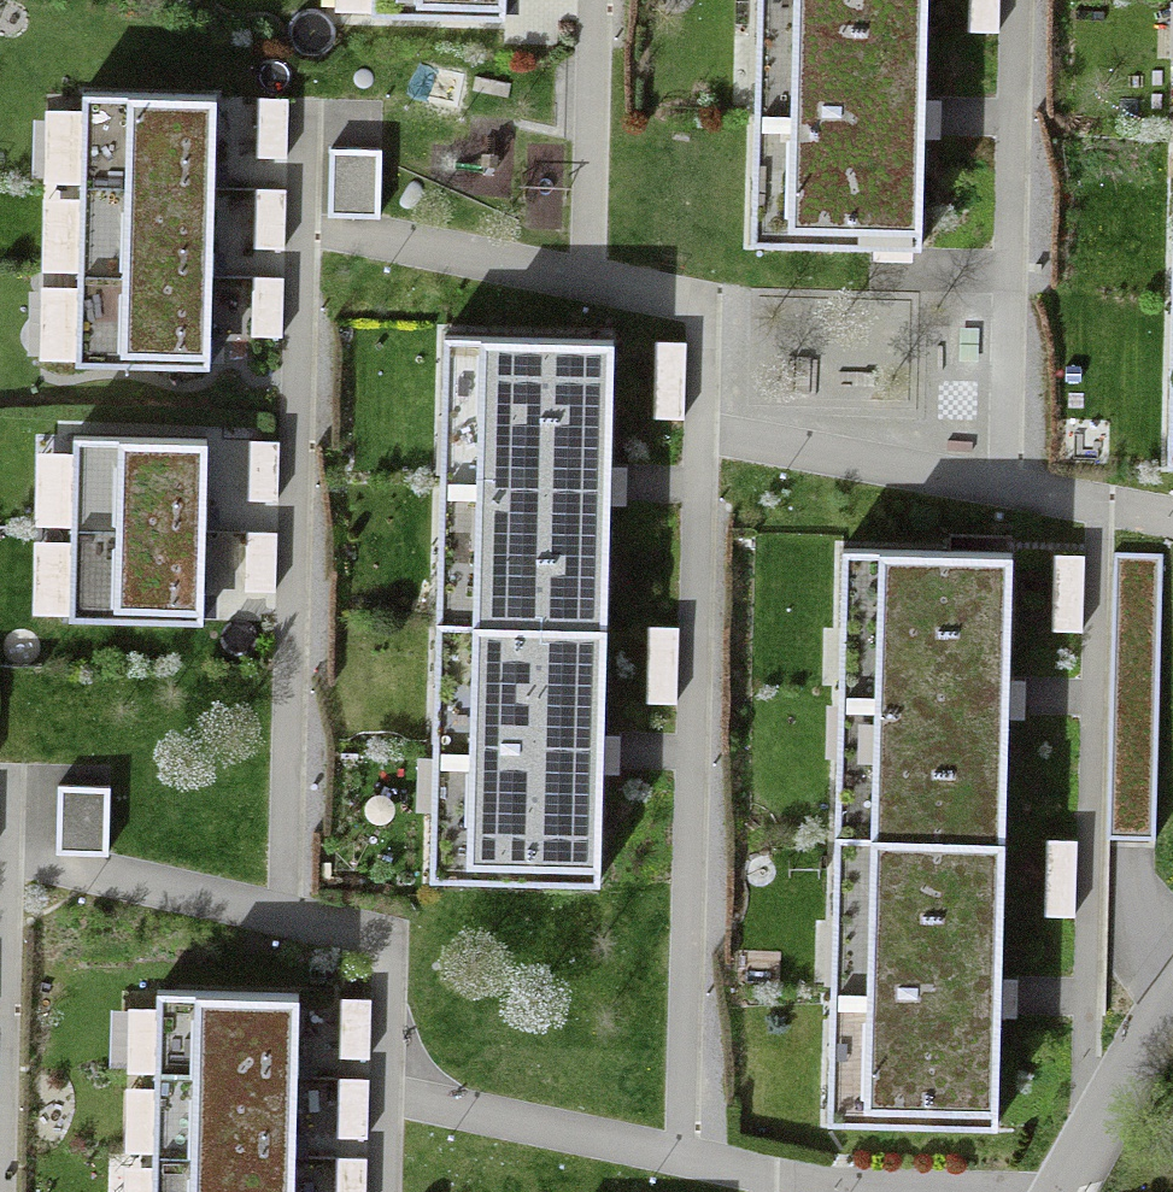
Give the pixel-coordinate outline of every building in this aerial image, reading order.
[(372,12),(505,17),(506,0),(372,0),(372,12)] [(752,241),(921,248),(924,114),(927,0),(759,0),(752,241)] [(969,29),(999,30),(999,0),(970,0),(969,29)] [(213,342),(215,253),(217,169),(218,99),(81,96),(75,361),(212,364),(213,342)] [(287,97),(257,97),(257,154),(287,154),(287,97)] [(380,147),(330,147),(331,215),(381,215),(380,147)] [(286,189),(255,189),(255,246),(286,246),(286,189)] [(283,277),(252,277),(252,333),(283,333),(283,277)] [(431,879),(601,882),(604,745),(610,476),(614,339),(444,334),(431,879)] [(686,341),(656,340),(654,416),(684,416),(686,341)] [(204,508),(206,435),(69,432),(65,613),(202,616),(202,595),(204,508)] [(279,439),(248,439),(248,495),(279,495),(279,439)] [(276,531),(245,531),(245,587),(276,587),(276,531)] [(998,1125),(1001,995),(1008,691),(1010,552),(841,549),(827,1121),(998,1125)] [(1162,553),(1115,552),(1108,839),(1155,840),(1162,553)] [(1083,555),(1053,554),(1051,627),(1081,627),(1083,555)] [(679,626),(648,625),(647,700),(677,701),(679,626)] [(57,763),(61,827),(110,824),(106,760),(57,763)] [(1075,839),(1045,839),(1044,911),(1074,911),(1075,839)] [(296,1138),(299,1061),(300,995),(156,991),(151,1191),(294,1191),(296,1138)] [(370,999),(339,999),(339,1055),(370,1055),(370,999)] [(370,1077),(339,1077),(339,1134),(370,1134),(370,1077)] [(336,1157),(336,1191),(367,1191),(367,1157),(336,1157)]
